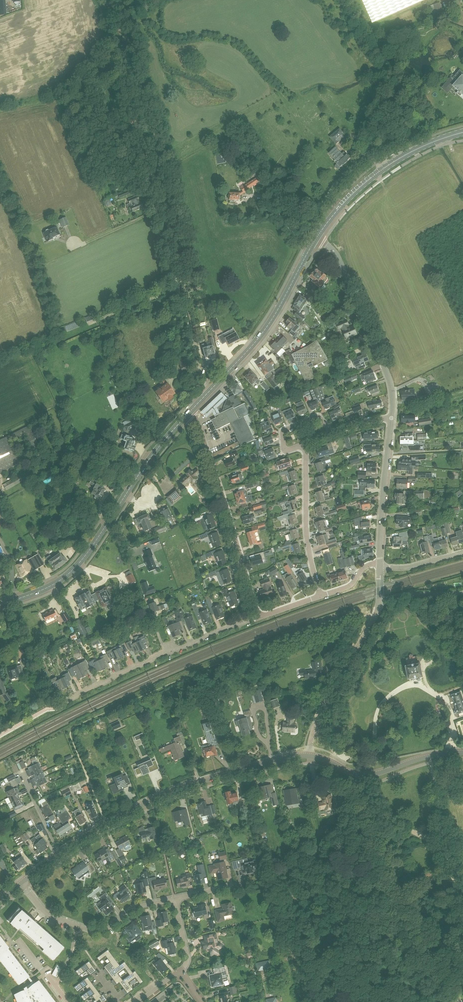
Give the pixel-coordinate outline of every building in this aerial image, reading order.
[(372,22),(422,0),(362,0),(372,22)] [(433,4),(433,5),(435,12),(442,10),(440,2),(433,4)] [(441,88),(448,94),(454,87),(459,91),(457,93),(462,99),(462,77),(462,76),(462,75),(462,73),(460,70),(456,75),(453,75),(452,74),(450,76),(451,77),(441,88)] [(373,103),(381,102),(380,93),(372,94),(373,103)] [(330,137),(336,145),(346,136),(340,128),(330,137)] [(336,147),(329,153),(335,160),(335,161),(337,164),(335,165),(335,167),(337,169),(338,169),(340,167),(350,158),(347,155),(344,157),(336,147)] [(121,174),(115,177),(117,182),(123,180),(121,174)] [(229,200),(240,200),(240,194),(259,182),(256,178),(244,186),(243,186),(240,187),(243,191),(240,193),(229,193),(229,200)] [(129,203),(126,204),(128,207),(127,208),(129,213),(143,207),(141,202),(140,202),(137,196),(128,200),(129,203)] [(59,220),(62,227),(69,225),(66,217),(59,220)] [(43,232),(47,241),(53,239),(52,237),(59,234),(56,226),(43,232)] [(313,273),(310,277),(315,281),(313,283),(321,289),(324,284),(325,282),(328,279),(327,277),(322,273),(321,273),(318,270),(316,270),(314,273),(313,273)] [(306,295),(310,298),(313,303),(320,308),(323,304),(317,298),(313,295),(308,292),(306,295)] [(297,300),(304,304),(307,306),(309,301),(307,300),(300,295),(297,300)] [(294,306),(292,308),(297,312),(294,315),(303,321),(305,317),(299,313),(304,305),(304,304),(297,300),(296,299),(294,303),(293,305),(294,306)] [(286,325),(292,330),(295,332),(299,327),(296,324),(290,319),(287,322),(288,323),(286,325)] [(301,320),(299,322),(302,325),(307,330),(309,328),(308,327),(304,323),(303,323),(301,320)] [(347,321),(337,325),(339,328),(342,327),(348,341),(352,340),(351,337),(356,335),(353,326),(349,328),(347,325),(348,324),(347,321)] [(196,325),(193,326),(193,329),(195,335),(201,334),(200,328),(197,328),(196,325)] [(229,332),(219,335),(221,343),(226,342),(226,345),(238,342),(236,334),(230,336),(229,332)] [(277,341),(271,347),(277,353),(283,347),(285,345),(287,347),(289,345),(288,343),(288,342),(282,336),(277,341)] [(206,343),(202,344),(203,348),(202,348),(203,349),(202,350),(202,351),(203,352),(205,358),(206,360),(210,359),(209,358),(209,357),(211,357),(211,358),(211,359),(215,358),(214,356),(215,356),(214,353),(216,352),(214,348),(213,348),(213,346),(215,346),(212,337),(209,338),(210,343),(210,345),(211,346),(207,347),(206,343)] [(333,339),(329,341),(332,346),(335,344),(338,348),(339,347),(337,343),(334,338),(333,339)] [(292,354),(296,362),(306,382),(315,377),(312,367),(314,366),(321,362),(328,359),(317,341),(293,354),(292,354)] [(292,364),(296,362),(292,354),(293,354),(291,349),(286,351),(292,364)] [(350,358),(348,352),(340,355),(343,361),(350,358)] [(368,360),(365,354),(352,360),(355,367),(356,366),(357,370),(365,367),(363,362),(368,360)] [(183,356),(178,359),(181,366),(180,366),(182,370),(188,367),(186,363),(183,356)] [(257,365),(265,375),(267,378),(266,379),(274,388),(281,383),(277,378),(284,372),(281,367),(275,372),(273,369),(271,365),(274,363),(272,360),(268,362),(266,359),(257,365)] [(373,370),(360,375),(362,380),(369,377),(371,382),(376,380),(373,370)] [(246,377),(252,384),(258,378),(255,375),(255,376),(251,372),(246,377)] [(163,387),(155,393),(162,402),(163,402),(164,403),(166,404),(168,402),(168,400),(173,397),(171,395),(174,394),(167,384),(164,380),(160,383),(163,387)] [(264,382),(261,384),(267,391),(269,388),(264,382)] [(231,388),(235,395),(242,390),(238,384),(231,388)] [(373,386),(366,389),(367,392),(370,391),(371,394),(372,394),(372,395),(379,393),(376,386),(373,387),(373,386)] [(320,387),(314,389),(316,396),(323,393),(320,387)] [(414,389),(404,389),(404,390),(402,390),(402,396),(410,395),(410,398),(417,398),(415,398),(414,389)] [(242,393),(253,410),(257,407),(246,391),(242,393)] [(221,393),(202,413),(207,418),(227,399),(221,393)] [(216,419),(212,421),(216,430),(230,423),(241,446),(255,440),(252,435),(253,434),(251,423),(247,415),(250,414),(244,404),(240,406),(235,396),(235,395),(227,398),(223,411),(219,412),(220,414),(215,416),(216,419)] [(313,402),(309,404),(311,410),(312,411),(316,409),(315,408),(319,407),(318,405),(319,404),(318,401),(317,398),(314,400),(313,402)] [(326,402),(323,403),(325,409),(325,410),(330,408),(329,407),(337,404),(335,398),(330,400),(329,398),(325,399),(326,402)] [(373,402),(368,403),(369,409),(374,408),(375,408),(382,406),(381,400),(377,401),(376,400),(373,401),(373,402)] [(304,406),(302,401),(296,404),(298,409),(297,409),(299,415),(307,412),(304,406)] [(335,410),(330,413),(333,421),(340,418),(338,413),(341,412),(340,408),(339,409),(339,408),(340,406),(338,404),(333,408),(335,410)] [(295,417),(292,411),(291,408),(286,410),(287,413),(285,414),(287,420),(295,417)] [(279,412),(272,415),(274,419),(273,419),(276,426),(280,424),(280,423),(283,422),(280,416),(279,412)] [(261,424),(265,434),(272,431),(268,418),(264,420),(265,421),(263,422),(263,423),(261,424)] [(124,425),(124,426),(124,427),(126,430),(126,431),(136,427),(135,427),(134,427),(131,422),(133,421),(132,421),(124,425)] [(0,440),(0,473),(20,463),(9,441),(23,434),(35,458),(43,454),(28,426),(0,440)] [(364,433),(364,440),(378,438),(378,436),(379,436),(379,433),(378,433),(377,432),(373,432),(373,431),(369,431),(369,433),(368,433),(368,432),(364,432),(364,433)] [(122,434),(120,439),(123,440),(123,441),(126,442),(124,448),(132,450),(134,451),(135,447),(133,447),(135,440),(131,438),(131,437),(125,435),(122,434)] [(271,437),(264,440),(266,445),(270,444),(273,443),(274,442),(271,437)] [(413,440),(400,440),(400,446),(410,446),(410,450),(419,450),(419,445),(413,445),(413,440)] [(317,450),(318,453),(318,455),(319,456),(330,453),(328,450),(333,448),(331,442),(322,445),(323,448),(317,450)] [(374,444),(364,445),(365,447),(365,451),(366,451),(367,454),(370,454),(373,453),(375,452),(375,451),(379,451),(379,445),(374,445),(374,444)] [(267,448),(264,449),(267,457),(268,459),(271,457),(275,456),(274,454),(275,454),(272,448),(268,450),(267,448)] [(358,456),(349,458),(351,464),(356,463),(360,462),(358,456)] [(232,459),(225,461),(227,467),(234,465),(234,464),(237,463),(235,458),(232,459)] [(278,464),(275,464),(277,469),(279,469),(280,470),(291,466),(289,459),(285,460),(281,461),(277,462),(278,464)] [(398,461),(398,467),(401,467),(401,465),(413,466),(413,460),(411,460),(411,459),(402,459),(402,461),(398,461)] [(326,463),(322,464),(322,462),(320,462),(316,464),(318,472),(325,470),(328,469),(326,463)] [(366,467),(368,467),(367,471),(376,471),(376,464),(366,463),(366,467)] [(398,470),(408,471),(408,474),(413,474),(413,469),(417,470),(417,467),(413,466),(401,465),(401,467),(398,467),(398,470)] [(180,481),(185,486),(191,481),(192,482),(195,479),(194,478),(199,473),(196,470),(191,474),(189,472),(187,474),(187,475),(180,481)] [(294,471),(290,472),(292,480),(290,480),(291,481),(298,479),(295,471),(294,471)] [(236,482),(240,481),(243,480),(242,477),(241,473),(230,477),(232,483),(236,482)] [(19,475),(2,484),(6,490),(22,481),(20,476),(19,475)] [(323,475),(316,478),(318,486),(321,485),(322,488),(328,486),(332,485),(337,484),(336,481),(333,482),(333,484),(332,484),(331,482),(327,483),(326,481),(325,481),(323,475)] [(354,497),(358,497),(358,496),(365,496),(365,491),(365,488),(368,488),(374,488),(375,481),(361,480),(361,491),(354,491),(354,497)] [(397,488),(407,488),(407,480),(397,480),(397,488)] [(94,489),(91,493),(95,496),(94,498),(97,500),(98,498),(99,499),(102,494),(101,494),(105,489),(96,484),(94,487),(93,489),(94,489)] [(289,487),(288,487),(287,488),(289,496),(292,495),(298,493),(295,485),(289,487)] [(176,488),(167,496),(174,503),(182,496),(176,488)] [(238,494),(235,494),(237,499),(248,495),(247,492),(245,493),(245,490),(238,492),(238,494)] [(395,494),(395,500),(396,500),(396,504),(406,504),(406,494),(412,494),(412,499),(424,499),(424,498),(431,498),(430,490),(423,490),(423,491),(412,491),(404,491),(404,494),(395,494)] [(315,494),(315,495),(316,496),(317,496),(317,497),(317,498),(317,499),(317,500),(318,501),(320,500),(321,503),(334,499),(333,496),(329,497),(329,495),(323,496),(322,493),(325,493),(324,491),(322,491),(316,493),(316,494),(315,494)] [(248,495),(237,499),(238,503),(241,503),(242,508),(247,506),(246,502),(250,501),(248,495)] [(290,504),(286,505),(288,511),(287,511),(288,514),(289,514),(293,512),(292,510),(298,508),(295,500),(289,502),(290,504)] [(370,500),(361,501),(358,502),(358,505),(360,504),(360,509),(362,509),(363,510),(367,509),(367,508),(370,508),(370,500)] [(318,516),(321,515),(322,518),(335,514),(334,511),(329,512),(328,509),(323,510),(322,506),(316,508),(317,512),(316,512),(316,514),(317,515),(318,516)] [(168,507),(159,511),(164,521),(172,517),(168,507)] [(194,519),(190,521),(191,523),(195,521),(204,518),(208,529),(216,526),(213,518),(212,514),(207,516),(205,512),(194,518),(194,519)] [(137,519),(134,520),(136,525),(138,524),(139,528),(142,527),(144,531),(151,528),(149,522),(153,520),(152,518),(150,519),(148,514),(137,518),(137,519)] [(254,514),(243,518),(244,524),(252,522),(252,521),(254,521),(253,518),(255,518),(254,514)] [(288,514),(277,517),(278,519),(281,521),(283,520),(283,519),(285,518),(287,520),(289,526),(298,523),(295,515),(290,516),(289,514),(288,514)] [(397,516),(396,524),(400,524),(400,527),(408,527),(408,523),(413,523),(412,517),(397,516)] [(360,517),(357,518),(354,519),(354,526),(358,525),(358,528),(362,528),(370,527),(369,521),(362,522),(361,517),(360,517)] [(318,531),(319,531),(328,528),(328,527),(326,520),(326,519),(316,523),(317,527),(317,528),(316,529),(317,530),(318,531)] [(166,529),(164,525),(153,530),(155,534),(166,529)] [(247,533),(249,538),(256,536),(254,532),(258,531),(257,529),(253,530),(253,531),(247,533)] [(291,533),(288,534),(290,540),(299,537),(296,529),(295,530),(293,530),(290,531),(291,533)] [(399,533),(399,537),(394,537),(394,541),(393,541),(393,546),(401,546),(401,541),(407,541),(407,537),(408,537),(408,530),(405,531),(399,533)] [(208,536),(209,536),(212,534),(211,531),(199,536),(201,540),(208,537),(208,536)] [(212,534),(209,536),(213,547),(221,544),(218,536),(217,532),(212,534)] [(327,534),(317,537),(320,545),(326,543),(327,543),(328,546),(337,543),(336,539),(336,538),(329,540),(327,534)] [(360,537),(361,543),(372,541),(371,535),(360,537)] [(424,536),(425,542),(420,544),(421,550),(422,554),(429,552),(427,543),(430,543),(428,535),(424,536)] [(432,547),(434,547),(435,550),(441,548),(440,541),(438,537),(434,539),(432,535),(429,536),(432,547)] [(256,536),(249,538),(251,545),(256,543),(257,545),(261,543),(261,540),(257,541),(256,536)] [(446,540),(440,541),(441,548),(448,546),(446,540)] [(276,549),(276,552),(292,547),(291,546),(290,543),(284,545),(281,546),(281,547),(276,549)] [(301,551),(298,543),(292,545),(295,553),(301,551)] [(364,554),(358,556),(360,561),(366,559),(365,558),(373,557),(372,548),(364,549),(364,554)] [(143,551),(146,558),(144,559),(149,571),(156,568),(151,556),(153,555),(150,549),(143,551)] [(213,554),(215,554),(218,553),(216,549),(204,554),(205,555),(206,558),(213,555),(213,554)] [(218,553),(215,554),(220,566),(227,563),(224,555),(224,554),(223,550),(218,553)] [(258,557),(251,559),(253,566),(263,563),(262,559),(265,559),(263,552),(257,554),(258,557)] [(328,566),(333,564),(330,552),(324,554),(328,566)] [(338,561),(340,568),(348,566),(346,558),(344,552),(342,552),(343,556),(341,556),(342,559),(338,561)] [(49,555),(46,558),(48,561),(54,570),(67,561),(64,556),(63,557),(60,553),(54,557),(54,556),(51,557),(49,555)] [(38,554),(33,556),(39,568),(44,565),(38,554)] [(33,556),(28,560),(33,571),(34,571),(38,568),(39,568),(33,556)] [(353,556),(346,558),(348,566),(349,567),(355,565),(353,561),(354,560),(353,556)] [(286,560),(291,569),(294,567),(289,558),(286,560)] [(26,560),(15,566),(21,577),(32,571),(26,560)] [(269,570),(272,575),(278,572),(275,566),(269,570)] [(229,575),(230,575),(228,569),(219,572),(224,584),(232,581),(229,575)] [(338,573),(340,581),(348,578),(345,571),(338,573)] [(297,576),(302,583),(308,579),(303,572),(297,576)] [(329,573),(327,574),(328,579),(331,578),(333,583),(340,581),(338,573),(330,576),(329,573)] [(126,577),(130,583),(135,581),(132,574),(126,576),(126,577)] [(291,575),(286,579),(292,589),(298,586),(291,575)] [(259,591),(262,599),(273,595),(271,587),(270,587),(269,585),(271,585),(269,579),(261,582),(263,590),(259,591)] [(283,581),(276,584),(281,597),(282,598),(285,596),(285,595),(287,594),(283,581)] [(151,593),(149,587),(147,582),(141,584),(145,595),(151,593)] [(96,593),(93,595),(96,601),(99,599),(103,607),(114,601),(106,587),(95,593),(96,593)] [(96,601),(93,595),(91,596),(89,591),(84,594),(84,593),(82,592),(79,593),(79,596),(75,599),(77,603),(78,606),(80,610),(85,608),(95,603),(94,602),(96,601)] [(226,594),(226,596),(231,607),(239,604),(235,595),(236,594),(234,591),(230,593),(226,594)] [(155,602),(149,604),(151,612),(152,612),(153,615),(157,613),(156,611),(161,609),(165,608),(164,607),(166,606),(165,604),(160,606),(156,607),(155,602)] [(213,607),(212,607),(217,620),(225,617),(220,604),(213,607)] [(42,615),(45,621),(53,617),(54,619),(57,617),(53,609),(47,612),(47,613),(42,615)] [(179,611),(172,614),(173,615),(175,614),(177,619),(175,619),(177,623),(182,620),(182,619),(184,618),(185,617),(182,610),(179,611)] [(199,613),(204,625),(212,622),(207,610),(200,613),(199,613)] [(60,616),(64,622),(70,619),(66,612),(60,616)] [(185,618),(189,630),(197,627),(192,615),(185,618)] [(75,624),(79,632),(85,629),(81,621),(75,624)] [(169,627),(173,637),(180,634),(178,629),(182,628),(179,622),(169,627)] [(138,636),(134,638),(136,643),(139,650),(144,648),(141,642),(144,640),(143,637),(139,639),(138,636)] [(130,649),(133,648),(135,652),(139,650),(136,643),(132,645),(131,642),(127,644),(130,649)] [(119,649),(116,650),(121,659),(123,658),(123,657),(125,656),(124,652),(127,651),(124,644),(118,647),(119,649)] [(110,659),(113,657),(115,661),(117,659),(118,661),(121,659),(116,650),(113,652),(112,650),(107,652),(110,659)] [(408,666),(406,666),(408,679),(422,677),(420,664),(418,664),(416,657),(413,657),(413,655),(411,654),(410,654),(409,655),(410,658),(407,659),(408,666)] [(101,659),(98,661),(103,671),(105,669),(105,668),(107,667),(106,663),(109,661),(105,655),(100,657),(101,659)] [(85,660),(76,664),(78,669),(83,677),(86,676),(85,675),(88,674),(86,671),(89,669),(85,660)] [(92,670),(95,668),(97,672),(99,671),(100,672),(103,671),(98,661),(95,663),(94,660),(89,663),(92,670)] [(305,670),(300,670),(301,676),(305,675),(305,679),(321,677),(320,669),(322,669),(321,661),(312,662),(313,670),(305,671),(305,670)] [(73,667),(69,670),(73,677),(75,676),(77,679),(80,678),(80,679),(83,677),(78,669),(76,664),(73,666),(73,667)] [(22,670),(19,671),(17,665),(7,669),(11,680),(20,676),(20,675),(24,674),(22,670)] [(64,678),(60,680),(65,689),(68,687),(67,686),(70,685),(68,682),(71,680),(68,674),(63,676),(64,678)] [(54,688),(57,687),(59,690),(61,689),(62,690),(65,689),(60,680),(57,681),(56,678),(51,680),(54,688)] [(453,700),(454,700),(457,709),(456,709),(458,714),(462,712),(462,699),(461,692),(451,695),(453,700)] [(261,693),(254,695),(256,702),(263,700),(261,693)] [(277,699),(270,701),(273,708),(280,706),(277,699)] [(236,721),(235,722),(236,725),(237,726),(239,725),(240,729),(241,729),(243,736),(250,734),(249,730),(250,729),(250,730),(252,729),(252,728),(254,728),(253,726),(250,717),(251,715),(252,715),(251,712),(249,707),(240,709),(240,710),(239,710),(240,713),(243,712),(245,717),(244,719),(236,721)] [(280,726),(283,726),(283,731),(295,732),(295,723),(293,723),(294,715),(288,715),(287,722),(284,722),(284,723),(281,723),(280,726)] [(118,721),(110,724),(113,730),(121,727),(118,721)] [(210,744),(201,747),(205,758),(214,755),(214,757),(218,756),(214,743),(217,743),(217,742),(216,738),(215,734),(212,731),(209,722),(203,724),(205,732),(206,732),(210,744)] [(176,743),(160,749),(162,753),(171,749),(174,756),(173,757),(175,761),(185,757),(180,746),(183,744),(180,736),(174,739),(176,743)] [(22,759),(16,762),(17,764),(19,768),(21,767),(22,769),(26,767),(23,761),(22,759)] [(36,759),(32,762),(34,765),(28,768),(29,770),(26,771),(27,774),(40,768),(39,766),(40,765),(39,764),(38,764),(38,763),(36,759)] [(138,768),(134,769),(137,775),(141,773),(142,776),(159,769),(155,760),(152,762),(151,759),(137,765),(138,768)] [(40,768),(27,774),(28,777),(32,775),(32,776),(34,775),(35,776),(43,773),(42,772),(43,771),(42,769),(41,769),(40,768)] [(33,779),(30,780),(31,783),(45,777),(44,776),(44,775),(44,773),(43,773),(35,776),(35,777),(33,779)] [(122,774),(113,777),(115,783),(113,784),(117,794),(124,791),(123,788),(127,786),(122,774)] [(45,777),(31,783),(33,786),(36,785),(37,787),(47,782),(47,781),(47,780),(46,779),(45,779),(45,777)] [(78,783),(72,785),(75,791),(81,788),(78,783)] [(67,788),(62,790),(65,796),(68,795),(75,791),(72,785),(72,786),(71,785),(67,787),(67,788)] [(258,795),(259,797),(262,796),(262,799),(271,797),(274,806),(279,804),(276,793),(273,794),(273,790),(270,791),(269,786),(260,788),(261,794),(258,795)] [(6,792),(8,798),(19,792),(17,788),(14,789),(6,792)] [(19,792),(8,798),(11,803),(20,798),(19,795),(22,794),(27,792),(26,789),(21,791),(21,792),(19,793),(19,792)] [(285,797),(286,800),(287,800),(287,802),(292,801),(292,804),(297,803),(297,804),(300,803),(300,799),(297,800),(295,790),(285,792),(286,797),(285,797)] [(224,794),(225,798),(227,798),(229,804),(234,803),(234,805),(239,803),(238,801),(239,801),(237,793),(232,795),(231,792),(226,793),(226,794),(224,794)] [(245,797),(246,801),(247,801),(248,807),(249,807),(250,809),(253,821),(257,820),(257,819),(254,808),(255,808),(252,800),(251,795),(245,797)] [(319,804),(320,810),(325,808),(326,810),(334,808),(331,795),(323,797),(324,802),(319,804)] [(20,798),(11,803),(14,810),(15,809),(15,810),(22,807),(22,806),(24,805),(23,802),(22,802),(20,798)] [(198,804),(200,814),(201,814),(201,817),(207,816),(207,818),(213,816),(211,807),(207,808),(205,801),(200,802),(200,803),(198,804)] [(47,805),(40,808),(45,817),(48,816),(52,813),(47,805)] [(89,805),(86,806),(88,810),(87,811),(88,814),(89,813),(91,818),(97,816),(94,808),(91,809),(89,805)] [(79,809),(73,812),(80,824),(86,821),(83,817),(84,816),(83,813),(81,813),(79,809)] [(172,813),(175,822),(178,821),(178,823),(184,821),(185,825),(190,824),(187,809),(172,813)] [(57,816),(63,825),(68,832),(72,829),(67,821),(71,818),(66,810),(57,816)] [(68,832),(63,825),(61,826),(59,822),(56,825),(54,827),(56,829),(61,837),(68,832)] [(42,831),(44,836),(47,834),(42,824),(36,826),(39,832),(42,831)] [(137,830),(137,831),(138,831),(140,836),(141,836),(142,838),(146,837),(148,840),(148,841),(149,841),(150,841),(151,840),(151,839),(156,838),(153,827),(148,828),(149,829),(145,830),(143,826),(138,829),(138,830),(137,830)] [(12,836),(18,847),(24,844),(18,833),(12,836)] [(21,836),(24,842),(29,839),(26,833),(21,836)] [(40,834),(35,837),(37,839),(44,850),(47,847),(45,844),(46,843),(40,834)] [(124,855),(121,849),(130,844),(127,836),(122,839),(123,839),(116,843),(119,849),(116,850),(120,857),(124,855)] [(35,837),(31,840),(32,842),(34,845),(37,849),(35,851),(37,855),(44,850),(37,839),(35,837)] [(109,856),(107,853),(104,849),(101,851),(95,855),(99,862),(109,856)] [(218,853),(220,860),(227,858),(225,851),(218,853)] [(17,858),(13,861),(16,865),(14,867),(16,871),(27,863),(20,855),(19,853),(15,856),(17,858)] [(247,858),(236,860),(236,861),(238,868),(237,868),(238,868),(242,867),(243,872),(247,871),(248,873),(253,871),(253,870),(258,868),(256,860),(248,861),(247,858)] [(209,866),(210,873),(216,871),(218,879),(228,877),(224,861),(214,864),(214,865),(209,866)] [(83,863),(73,870),(75,873),(75,875),(82,876),(83,873),(84,872),(86,872),(88,871),(90,874),(95,870),(89,862),(85,866),(83,863)] [(199,874),(195,875),(197,884),(204,882),(203,876),(206,876),(203,865),(200,865),(201,870),(199,871),(199,874)] [(137,888),(136,889),(137,894),(146,892),(145,886),(148,886),(147,879),(148,879),(147,871),(144,872),(144,874),(142,874),(143,875),(142,875),(143,880),(140,880),(140,884),(137,884),(137,888)] [(150,886),(154,886),(155,890),(159,889),(159,888),(167,887),(165,879),(157,881),(156,877),(149,879),(150,886)] [(187,877),(176,880),(178,887),(185,886),(185,887),(189,886),(188,881),(187,877)] [(114,895),(113,897),(115,899),(117,897),(117,898),(118,897),(119,900),(119,901),(120,900),(121,902),(129,897),(126,892),(128,890),(124,885),(119,889),(122,892),(119,894),(118,892),(114,895)] [(89,897),(92,900),(104,892),(101,888),(89,897)] [(102,910),(106,915),(111,911),(110,910),(113,908),(109,902),(110,902),(110,901),(111,900),(107,894),(108,894),(106,892),(102,895),(104,898),(103,900),(104,901),(102,902),(101,901),(97,904),(98,905),(97,906),(101,911),(102,910)] [(223,908),(216,910),(218,921),(224,920),(223,915),(225,915),(233,914),(232,911),(234,910),(235,909),(234,907),(233,906),(232,906),(231,902),(222,904),(223,908)] [(193,908),(194,911),(193,911),(194,912),(195,916),(207,914),(205,906),(206,905),(206,904),(205,904),(204,904),(198,905),(198,907),(193,908)] [(40,929),(38,928),(39,926),(35,923),(34,924),(32,922),(33,921),(25,914),(24,915),(21,913),(23,912),(18,908),(13,914),(7,920),(9,922),(12,924),(13,923),(16,925),(14,926),(18,929),(21,926),(25,930),(24,930),(25,931),(25,930),(31,935),(31,936),(31,935),(34,937),(37,940),(37,941),(43,946),(43,947),(43,946),(45,948),(42,951),(48,956),(51,958),(53,956),(55,957),(61,950),(60,949),(62,946),(48,934),(48,933),(46,935),(44,933),(46,932),(42,928),(40,929)] [(156,920),(157,927),(163,925),(162,922),(168,921),(166,911),(158,913),(160,920),(156,920)] [(141,917),(143,923),(144,926),(149,925),(150,930),(156,928),(154,921),(151,922),(150,920),(151,920),(150,915),(141,917)] [(134,923),(125,930),(130,936),(127,938),(130,942),(142,933),(134,923)] [(202,941),(204,949),(206,949),(206,950),(207,950),(207,951),(208,951),(210,950),(211,955),(219,953),(218,948),(219,948),(220,948),(221,947),(221,946),(221,945),(221,944),(220,943),(219,943),(218,943),(216,933),(207,935),(208,940),(202,941)] [(7,948),(8,948),(8,947),(3,940),(0,937),(0,954),(7,948)] [(161,941),(163,948),(167,947),(169,955),(170,954),(172,954),(173,954),(175,953),(173,942),(168,943),(167,940),(161,941)] [(0,954),(0,960),(8,970),(19,984),(24,980),(29,976),(17,961),(7,948),(0,954)] [(108,949),(97,958),(99,961),(105,956),(110,962),(103,967),(104,967),(105,968),(104,968),(105,969),(108,966),(111,971),(120,965),(108,949)] [(160,959),(160,960),(153,964),(157,969),(158,968),(161,973),(167,968),(162,961),(160,959)] [(89,961),(75,971),(79,976),(86,970),(90,975),(91,974),(91,973),(92,973),(93,973),(91,970),(94,968),(96,971),(96,970),(89,961)] [(111,971),(108,973),(110,976),(112,978),(113,979),(115,978),(119,982),(116,984),(117,985),(119,983),(123,980),(118,974),(125,969),(129,975),(135,971),(133,972),(124,961),(120,965),(111,971)] [(57,965),(52,975),(57,977),(62,968),(57,965)] [(215,977),(210,978),(212,987),(223,984),(222,980),(228,979),(225,966),(213,969),(215,977)] [(123,980),(119,983),(121,985),(123,987),(124,988),(123,988),(123,989),(126,987),(129,991),(127,993),(127,994),(133,989),(128,983),(135,978),(140,984),(143,982),(135,971),(129,975),(123,980)] [(82,981),(74,987),(77,992),(85,986),(88,991),(94,986),(91,988),(89,985),(92,983),(91,983),(90,982),(89,980),(87,977),(82,981)] [(17,1001),(55,1001),(38,981),(34,984),(33,982),(26,987),(26,986),(23,988),(24,990),(14,994),(17,1001)] [(88,991),(81,996),(84,1001),(92,995),(95,1000),(93,1001),(100,996),(103,994),(98,997),(96,994),(99,992),(98,992),(97,991),(96,989),(94,986),(88,991)] [(220,1001),(228,1001),(228,1000),(229,999),(227,992),(220,993),(221,1000),(219,1000),(220,1001)]
